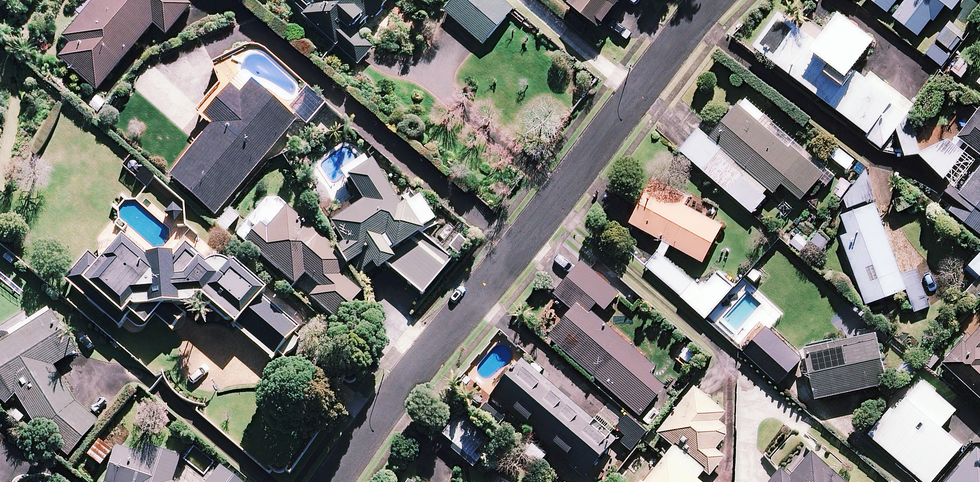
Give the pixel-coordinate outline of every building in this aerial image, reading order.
[(63,38),(71,45),(59,59),(96,91),(153,26),(165,36),(192,6),(185,0),(96,0),(63,38)] [(308,13),(306,16),(360,65),(376,47),(356,29),(369,15),(373,19),(391,0),(294,0),(308,13)] [(505,0),(454,0),(445,11),(484,45),(516,9),(505,0)] [(565,1),(602,29),(624,0),(566,0),(565,1)] [(976,0),(870,0),(922,39),(946,8),(965,23),(979,3),(976,0)] [(910,117),(916,108),(871,74),(866,80),(855,72),(876,45),(842,18),(820,46),(782,17),(757,50),(820,98),(885,148),(896,134),(910,117)] [(296,122),(252,84),(241,97),(232,89),(203,121),(211,128),(169,176),(214,216),(296,122)] [(324,106),(307,90),(288,110),(306,126),(324,106)] [(834,178),(745,100),(714,135),(704,126),(681,152),(753,215),(781,183),(803,203),(821,183),(826,187),(834,178)] [(948,141),(922,152),(910,117),(896,134),(905,160),(920,160),(953,186),(940,204),(979,235),(979,111),(957,140),(966,147),(962,152),(948,141)] [(402,207),(373,163),(348,179),(363,203),(330,224),(343,244),(336,249),(348,267),(353,264),(363,279),(376,270),(377,273),(387,267),(423,298),(453,263),(421,235),(424,233),(422,231),(407,208),(405,205),(402,207)] [(874,199),(867,172),(847,196),(849,205),(874,199)] [(686,203),(653,185),(632,224),(703,264),(723,228),(685,206),(686,203)] [(420,200),(407,208),(422,231),(434,223),(420,200)] [(867,305),(906,291),(916,315),(931,309),(917,271),(901,277),(874,203),(842,215),(849,233),(841,236),(867,305)] [(335,250),(287,209),(267,232),(260,226),(245,243),(248,246),(295,287),(305,275),(319,287),(310,298),(337,322),(362,294),(339,275),(346,267),(335,250)] [(796,227),(784,241),(801,256),(813,242),(796,227)] [(144,262),(122,243),(102,266),(89,256),(65,283),(119,329),(126,322),(134,329),(138,331),(143,330),(146,329),(156,318),(173,333),(186,317),(177,310),(189,308),(193,304),(195,299),(201,300),(273,359),(277,354),(283,359),(300,339),(295,334),(300,328),(262,296),(266,291),(234,265),(229,267),(223,263),(218,263),(213,263),(208,264),(185,246),(175,259),(144,262)] [(979,298),(979,252),(966,270),(977,279),(964,294),(975,304),(979,298)] [(702,291),(659,253),(647,267),(707,320),(736,287),(719,272),(702,291)] [(621,295),(584,263),(556,295),(576,312),(558,332),(562,335),(553,344),(639,419),(663,392),(647,378),(656,368),(591,312),(598,304),(607,312),(621,295)] [(75,403),(53,367),(76,353),(52,314),(0,346),(0,401),(6,406),(13,398),(16,396),(41,435),(70,458),(99,422),(75,403)] [(945,365),(979,398),(979,327),(945,365)] [(801,364),(768,330),(746,352),(780,385),(801,364)] [(888,385),(878,336),(807,351),(817,400),(888,385)] [(616,443),(523,363),(492,399),(585,479),(616,443)] [(693,391),(657,436),(673,449),(646,481),(695,481),(702,473),(709,478),(723,460),(714,452),(729,434),(717,425),(724,416),(693,391)] [(620,438),(616,443),(629,454),(647,432),(627,414),(612,431),(620,438)] [(487,453),(463,435),(450,452),(474,470),(487,453)] [(180,458),(145,447),(142,456),(116,447),(105,481),(173,481),(180,458)] [(804,453),(789,470),(795,476),(789,481),(837,481),(804,453)] [(219,467),(218,468),(207,481),(239,481),(219,467)]
